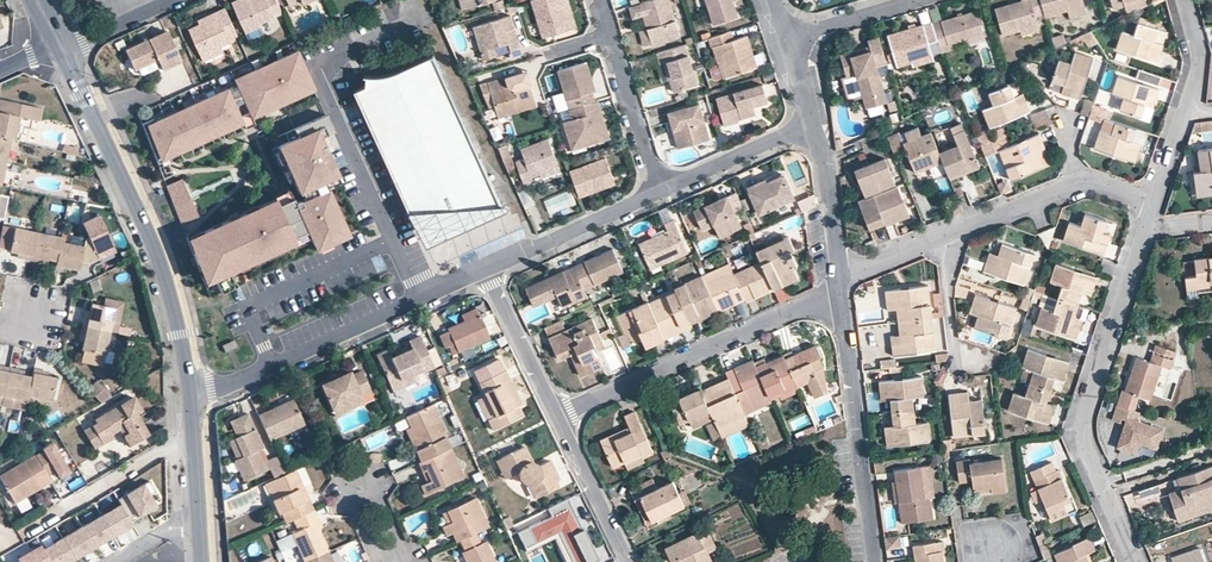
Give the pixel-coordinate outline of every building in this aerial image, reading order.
[(248,38),(262,32),(258,22),(281,11),(276,0),(231,0),(248,38)] [(541,36),(571,27),(563,0),(530,0),(541,36)] [(568,0),(563,0),(571,27),(576,26),(568,0)] [(679,35),(669,0),(644,0),(638,2),(642,15),(647,13),(651,25),(646,26),(649,36),(658,34),(667,39),(679,35)] [(715,23),(739,15),(733,0),(708,0),(715,23)] [(1041,0),(1022,0),(1023,1),(1023,4),(1011,8),(1010,4),(996,8),(1004,34),(1021,29),(1039,24),(1037,17),(1046,14),(1041,0)] [(1085,3),(1084,0),(1041,0),(1046,14),(1085,3)] [(1145,0),(1121,0),(1112,3),(1115,10),(1124,7),(1126,14),(1146,4),(1145,0)] [(229,42),(228,40),(226,35),(234,31),(224,7),(213,13),(215,18),(198,25),(188,30),(197,50),(218,41),(229,42)] [(965,36),(981,31),(974,9),(932,21),(937,40),(940,50),(951,46),(950,40),(965,36)] [(213,13),(197,21),(198,25),(215,18),(213,13)] [(646,26),(651,25),(647,13),(642,15),(646,26)] [(472,26),(482,58),(496,54),(493,46),(508,41),(510,49),(519,46),(510,15),(472,26)] [(888,34),(895,61),(931,51),(929,42),(937,40),(932,21),(888,34)] [(1121,30),(1115,48),(1157,62),(1163,44),(1155,41),(1158,29),(1137,22),(1133,34),(1121,30)] [(1022,33),(1040,28),(1039,24),(1021,29),(1022,33)] [(1091,30),(1097,41),(1103,38),(1098,27),(1091,30)] [(728,76),(755,67),(752,55),(754,54),(748,34),(735,38),(732,29),(709,36),(713,47),(721,45),(726,62),(723,63),(728,76)] [(151,61),(155,59),(160,69),(179,61),(164,30),(123,49),(132,69),(136,68),(151,61)] [(1081,35),(1087,46),(1097,41),(1091,30),(1081,35)] [(228,40),(237,36),(234,31),(226,35),(228,40)] [(966,41),(983,37),(981,31),(965,36),(966,41)] [(1052,36),(1055,47),(1066,42),(1064,33),(1052,36)] [(651,44),(667,39),(658,34),(649,36),(651,44)] [(864,99),(884,93),(876,65),(887,62),(879,36),(869,40),(870,46),(871,50),(855,54),(854,50),(840,54),(847,76),(857,73),(863,96),(864,99)] [(220,46),(218,41),(197,50),(200,55),(220,46)] [(672,90),(697,82),(685,43),(655,52),(659,63),(663,62),(666,61),(671,76),(668,77),(672,90)] [(713,47),(723,78),(728,76),(723,63),(726,62),(721,45),(713,47)] [(871,50),(870,46),(854,50),(855,54),(871,50)] [(157,161),(243,122),(232,98),(241,94),(251,117),(266,110),(313,89),(310,84),(311,84),(296,50),(234,78),(236,83),(237,86),(228,90),(226,87),(153,121),(151,117),(141,122),(157,161)] [(933,60),(931,51),(895,61),(897,66),(911,62),(913,66),(933,60)] [(1059,58),(1051,80),(1064,84),(1061,93),(1078,99),(1092,57),(1075,51),(1071,62),(1059,58)] [(484,198),(493,195),(437,59),(401,74),(397,76),(392,78),(386,79),(382,80),(378,81),(374,81),(369,80),(367,80),(369,91),(358,95),(380,149),(385,147),(392,164),(388,165),(420,231),(437,226),(439,232),(501,215),(497,203),(488,207),(484,198)] [(141,74),(154,68),(151,61),(136,68),(139,74),(141,74)] [(556,70),(565,99),(570,98),(572,107),(592,101),(590,91),(595,89),(586,61),(556,70)] [(666,61),(663,62),(668,77),(671,76),(666,61)] [(507,83),(528,77),(525,69),(505,76),(507,83)] [(1157,85),(1160,76),(1137,69),(1134,77),(1157,85)] [(847,76),(853,98),(863,96),(857,73),(847,76)] [(1117,74),(1111,93),(1123,96),(1119,109),(1141,116),(1144,104),(1152,107),(1158,88),(1117,74)] [(505,76),(479,84),(488,107),(495,106),(508,112),(536,104),(530,82),(528,77),(507,83),(505,76)] [(761,83),(716,97),(725,125),(737,122),(737,119),(756,112),(754,106),(767,102),(761,83)] [(982,110),(989,127),(1029,110),(1022,92),(1013,96),(1009,84),(987,93),(992,105),(982,110)] [(266,110),(276,134),(293,127),(287,113),(286,109),(316,96),(313,89),(266,110)] [(866,107),(886,101),(884,93),(864,99),(866,107)] [(243,122),(245,128),(254,123),(251,117),(241,94),(232,98),(243,122)] [(1080,112),(1089,115),(1094,101),(1085,98),(1080,112)] [(609,136),(598,99),(592,101),(572,107),(574,117),(577,116),(585,143),(609,136)] [(9,139),(13,140),(18,119),(37,122),(40,109),(0,102),(0,137),(9,139)] [(737,122),(765,113),(769,107),(767,102),(754,106),(756,112),(737,119),(737,122)] [(710,136),(700,103),(668,112),(673,130),(677,129),(678,133),(675,134),(679,146),(710,136)] [(495,106),(498,116),(508,112),(495,106)] [(1046,110),(1032,114),(1036,128),(1050,124),(1046,110)] [(235,284),(229,271),(307,236),(313,249),(347,234),(326,188),(339,182),(327,155),(326,151),(319,136),(325,133),(332,130),(325,113),(293,127),(276,134),(266,140),(286,186),(292,183),(296,192),(298,191),(302,199),(300,200),(302,204),(299,205),(297,200),(292,202),(287,192),(202,230),(208,244),(195,250),(192,252),(209,296),(235,284)] [(574,117),(563,121),(571,147),(585,143),(577,116),(574,117)] [(1136,128),(1103,117),(1093,147),(1135,161),(1141,143),(1132,140),(1136,128)] [(157,161),(158,166),(245,128),(243,122),(157,161)] [(978,166),(960,122),(949,127),(956,144),(947,148),(938,151),(942,161),(949,178),(978,166)] [(904,146),(914,171),(933,164),(942,161),(938,151),(930,132),(921,134),(918,127),(903,132),(907,141),(902,142),(904,146)] [(1145,131),(1136,128),(1132,140),(1141,143),(1145,131)] [(886,136),(893,151),(904,146),(902,142),(898,131),(886,136)] [(977,136),(980,143),(990,139),(991,139),(988,132),(977,136)] [(326,151),(332,148),(325,133),(319,136),(326,151)] [(998,150),(1011,180),(1042,166),(1038,156),(1046,152),(1038,133),(998,150)] [(5,163),(9,139),(0,137),(0,162),(5,163)] [(516,162),(523,180),(532,176),(532,174),(539,171),(558,163),(549,138),(521,149),(525,159),(516,162)] [(980,143),(982,149),(992,145),(990,139),(980,143)] [(58,145),(58,151),(73,155),(72,148),(58,145)] [(392,164),(385,147),(380,149),(388,165),(392,164)] [(1197,196),(1211,194),(1211,147),(1197,149),(1200,170),(1193,171),(1197,196)] [(1038,156),(1042,166),(1050,162),(1046,152),(1038,156)] [(613,177),(606,157),(570,170),(580,195),(605,185),(603,181),(613,177)] [(896,186),(884,158),(854,171),(866,199),(892,187),(896,186)] [(541,175),(560,168),(558,163),(539,171),(541,175)] [(914,171),(917,177),(935,170),(933,164),(914,171)] [(795,198),(784,174),(766,181),(768,185),(749,193),(759,214),(795,198)] [(196,213),(180,177),(165,184),(169,194),(172,202),(177,214),(182,212),(184,218),(196,213)] [(605,185),(615,182),(613,177),(603,181),(605,185)] [(765,178),(747,187),(749,193),(768,185),(766,181),(765,178)] [(1010,190),(1006,180),(996,184),(1000,194),(1010,190)] [(910,215),(897,185),(896,186),(892,187),(866,199),(858,202),(870,229),(885,223),(886,226),(910,215)] [(962,193),(959,185),(953,188),(956,196),(962,193)] [(87,202),(89,193),(77,190),(75,199),(87,202)] [(497,203),(493,195),(484,198),(488,207),(497,203)] [(694,210),(699,221),(710,215),(714,222),(720,236),(742,226),(728,195),(719,199),(720,203),(709,208),(707,204),(694,210)] [(812,196),(798,202),(803,213),(817,207),(812,196)] [(719,199),(707,204),(709,208),(720,203),(719,199)] [(1068,222),(1062,240),(1104,253),(1110,235),(1102,232),(1106,220),(1084,213),(1080,225),(1068,222)] [(714,222),(710,215),(699,221),(702,227),(714,222)] [(112,247),(95,216),(79,224),(87,238),(83,240),(83,246),(79,263),(88,264),(98,259),(96,255),(112,247)] [(689,251),(675,220),(666,224),(669,230),(671,234),(655,241),(651,239),(640,243),(650,264),(659,260),(660,263),(689,251)] [(2,225),(0,236),(0,249),(9,251),(16,253),(16,258),(31,261),(37,232),(2,225)] [(437,226),(420,231),(423,236),(439,232),(437,226)] [(208,244),(202,230),(189,236),(195,250),(208,244)] [(671,234),(669,230),(651,239),(655,241),(671,234)] [(37,232),(31,261),(46,264),(47,259),(55,261),(59,241),(60,237),(37,232)] [(760,260),(773,288),(798,278),(794,268),(797,266),(790,250),(793,248),(788,235),(755,249),(760,260)] [(55,261),(53,270),(69,273),(70,269),(77,271),(79,263),(83,246),(59,241),(55,261)] [(988,252),(982,270),(1023,284),(1033,254),(1001,243),(997,255),(988,252)] [(114,251),(112,247),(96,255),(98,259),(114,251)] [(606,279),(624,272),(613,248),(601,254),(602,256),(597,259),(596,256),(574,265),(584,289),(606,279)] [(1187,294),(1199,293),(1199,291),(1211,289),(1211,286),(1211,280),(1211,256),(1194,259),(1195,275),(1185,276),(1187,294)] [(745,299),(746,301),(773,288),(760,260),(732,272),(745,299)] [(701,274),(716,306),(724,302),(727,307),(745,299),(732,272),(728,263),(701,274)] [(1055,263),(1049,281),(1060,285),(1056,298),(1077,305),(1081,292),(1090,295),(1096,277),(1055,263)] [(557,293),(563,307),(588,296),(584,289),(574,265),(563,271),(564,274),(558,276),(557,273),(526,287),(535,306),(545,302),(544,299),(557,293)] [(675,289),(690,323),(709,315),(707,310),(716,306),(701,274),(674,287),(675,289)] [(884,290),(887,311),(895,309),(897,322),(931,318),(927,285),(884,290)] [(648,301),(664,338),(691,325),(690,323),(675,289),(648,301)] [(1034,291),(1032,296),(1040,299),(1042,293),(1034,291)] [(942,316),(941,293),(933,294),(934,317),(942,316)] [(1040,307),(1035,324),(1076,338),(1082,320),(1073,317),(1077,305),(1056,298),(1042,293),(1040,299),(1038,306),(1040,307)] [(975,294),(968,313),(977,316),(973,327),(1005,338),(1015,308),(975,294)] [(1024,298),(1020,309),(1025,310),(1029,300),(1024,298)] [(102,305),(115,308),(109,332),(115,333),(121,304),(103,300),(102,305)] [(616,314),(624,333),(626,332),(632,343),(642,339),(645,346),(664,338),(648,301),(647,300),(616,314)] [(90,303),(85,326),(109,332),(115,308),(102,305),(90,303)] [(474,308),(461,314),(463,321),(478,314),(474,308)] [(448,345),(453,343),(457,350),(487,337),(478,314),(463,321),(447,328),(448,331),(438,335),(443,345),(447,343),(448,345)] [(570,354),(580,375),(602,365),(598,355),(596,356),(593,350),(604,345),(601,338),(610,334),(608,328),(598,332),(592,317),(565,330),(560,320),(544,327),(548,337),(558,359),(570,354)] [(890,336),(892,355),(935,349),(931,318),(897,322),(898,335),(890,336)] [(85,326),(80,350),(78,363),(100,367),(102,354),(104,355),(109,332),(85,326)] [(434,367),(419,335),(408,340),(411,347),(403,351),(401,356),(396,354),(378,361),(385,377),(393,379),(397,378),(406,382),(413,379),(412,374),(420,370),(422,372),(434,367)] [(233,341),(221,346),(224,353),(236,348),(233,341)] [(448,345),(451,353),(457,350),(453,343),(448,345)] [(784,358),(797,386),(807,382),(814,397),(827,391),(824,367),(819,356),(821,355),(816,344),(784,358)] [(1117,404),(1130,408),(1134,393),(1138,394),(1150,399),(1153,391),(1161,365),(1170,368),(1176,351),(1156,344),(1149,361),(1135,356),(1124,390),(1121,389),(1117,404)] [(872,349),(873,358),(891,357),(890,348),(872,349)] [(1026,348),(1021,366),(1032,370),(1028,383),(1050,390),(1054,378),(1062,380),(1068,362),(1026,348)] [(755,365),(770,398),(779,395),(780,398),(799,390),(797,386),(784,358),(782,354),(765,361),(765,360),(755,365)] [(499,358),(474,369),(480,381),(479,381),(483,391),(476,395),(492,430),(521,417),(517,407),(521,406),(505,369),(505,370),(499,358)] [(727,377),(743,413),(771,401),(770,398),(755,365),(752,358),(724,371),(727,377)] [(862,372),(895,367),(894,358),(861,362),(862,372)] [(3,396),(7,372),(9,367),(0,366),(0,395),(3,396)] [(7,372),(3,396),(8,397),(23,400),(26,401),(27,397),(31,377),(20,375),(21,370),(9,367),(7,372)] [(938,369),(935,383),(944,386),(948,372),(938,369)] [(370,390),(361,371),(350,375),(348,371),(338,376),(330,380),(320,384),(331,408),(359,395),(370,390)] [(338,376),(336,372),(328,375),(330,380),(338,376)] [(56,378),(32,373),(31,377),(27,397),(50,402),(56,378)] [(879,382),(881,400),(889,400),(891,412),(913,410),(912,397),(923,395),(921,376),(879,382)] [(385,377),(392,391),(414,381),(413,379),(406,382),(397,378),(393,379),(385,377)] [(714,420),(721,436),(748,424),(743,413),(727,377),(700,389),(713,418),(714,420)] [(88,389),(100,403),(110,397),(97,381),(88,389)] [(1012,391),(1007,409),(1048,423),(1054,405),(1045,403),(1050,390),(1028,383),(1023,396),(1012,391)] [(669,400),(679,423),(689,419),(692,427),(713,418),(700,389),(698,384),(677,393),(679,396),(669,400)] [(947,393),(953,437),(984,433),(980,398),(968,400),(967,391),(947,393)] [(1133,409),(1138,394),(1134,393),(1130,408),(1133,409)] [(362,402),(359,395),(331,408),(333,414),(362,402)] [(6,403),(21,406),(23,400),(8,397),(6,403)] [(294,403),(292,399),(279,404),(281,408),(294,403)] [(92,429),(102,446),(114,439),(113,437),(121,432),(130,447),(148,437),(137,417),(141,414),(132,400),(95,422),(97,426),(92,429)] [(287,430),(303,423),(294,403),(281,408),(279,404),(257,414),(268,439),(287,430)] [(1130,408),(1117,404),(1112,419),(1120,422),(1122,418),(1125,419),(1122,429),(1116,446),(1136,453),(1139,442),(1156,447),(1162,428),(1136,419),(1138,411),(1133,409),(1130,408)] [(431,406),(403,419),(408,429),(413,440),(409,442),(419,463),(435,456),(449,449),(445,438),(431,406)] [(599,438),(612,467),(624,462),(627,468),(644,461),(642,456),(653,452),(633,409),(623,414),(628,425),(599,438)] [(883,426),(885,446),(929,441),(927,422),(915,423),(913,410),(891,412),(892,426),(883,426)] [(256,450),(262,447),(246,413),(229,421),(235,436),(233,437),(241,455),(237,457),(233,459),(242,479),(265,469),(263,465),(256,450)] [(706,423),(713,439),(721,436),(714,420),(706,423)] [(92,429),(86,432),(96,449),(102,446),(92,429)] [(404,431),(409,442),(413,440),(408,429),(404,431)] [(233,437),(228,439),(237,457),(241,455),(233,437)] [(942,440),(944,450),(952,448),(949,438),(942,440)] [(44,451),(36,456),(48,477),(56,472),(60,478),(70,473),(52,443),(43,449),(44,451)] [(524,445),(495,459),(504,478),(517,471),(517,473),(518,476),(519,479),(522,482),(524,483),(528,484),(534,497),(558,485),(555,479),(558,478),(550,459),(538,465),(535,463),(533,462),(524,445)] [(671,455),(667,447),(660,451),(663,459),(671,455)] [(463,479),(449,449),(435,456),(419,463),(417,464),(422,474),(426,472),(431,483),(427,485),(420,488),(424,496),(463,479)] [(0,477),(14,499),(39,484),(41,488),(51,482),(48,477),(36,456),(0,477)] [(382,456),(366,456),(370,463),(382,464),(382,456)] [(277,458),(263,465),(265,469),(269,467),(274,480),(285,475),(277,458)] [(955,462),(958,482),(971,481),(972,489),(989,487),(990,491),(990,493),(1005,491),(1001,459),(969,463),(969,460),(955,462)] [(1038,501),(1047,521),(1074,509),(1069,496),(1068,497),(1056,469),(1052,471),(1048,461),(1033,468),(1037,477),(1029,481),(1033,490),(1038,501)] [(929,464),(920,465),(925,497),(929,497),(934,496),(929,464)] [(893,469),(898,501),(901,501),(905,523),(933,518),(929,497),(925,497),(920,465),(893,469)] [(1188,474),(1191,483),(1178,488),(1166,492),(1172,508),(1183,504),(1186,513),(1211,503),(1211,474),(1209,467),(1188,474)] [(1025,471),(1029,481),(1037,477),(1033,468),(1025,471)] [(281,513),(286,524),(293,521),(313,512),(307,500),(303,502),(298,489),(302,487),(294,471),(285,475),(274,480),(268,483),(273,494),(269,496),(277,514),(281,513)] [(422,474),(427,485),(431,483),(426,472),(422,474)] [(1188,474),(1175,478),(1178,488),(1191,483),(1188,474)] [(629,488),(647,526),(658,521),(658,522),(671,516),(669,512),(690,501),(684,489),(677,492),(671,479),(656,487),(651,477),(629,488)] [(118,500),(120,505),(129,520),(155,505),(150,496),(155,492),(149,482),(118,500)] [(264,485),(269,496),(273,494),(268,483),(264,485)] [(14,499),(16,503),(41,488),(39,484),(14,499)] [(298,489),(303,502),(307,500),(302,487),(298,489)] [(1038,501),(1033,490),(1026,493),(1031,504),(1038,501)] [(566,496),(546,505),(550,514),(516,529),(524,545),(555,530),(557,533),(571,561),(585,561),(596,557),(566,496)] [(486,529),(473,500),(445,513),(450,525),(446,527),(441,529),(445,538),(450,536),(454,543),(458,542),(473,535),(486,529)] [(1176,521),(1211,509),(1211,503),(1186,513),(1183,504),(1172,508),(1176,521)] [(132,525),(129,520),(120,505),(101,516),(113,536),(132,525)] [(304,561),(309,561),(328,553),(316,529),(314,525),(318,523),(313,512),(293,521),(298,532),(291,535),(304,561)] [(441,515),(446,527),(450,525),(445,513),(441,515)] [(1084,526),(1095,522),(1092,513),(1081,517),(1084,526)] [(93,548),(113,536),(101,516),(101,515),(81,527),(93,548)] [(74,559),(93,548),(81,527),(62,538),(74,559)] [(674,561),(712,561),(707,551),(715,547),(706,527),(697,531),(696,531),(664,547),(671,561),(673,560),(674,561)] [(555,530),(524,545),(525,548),(557,533),(555,530)] [(897,533),(882,535),(883,543),(898,541),(897,533)] [(484,544),(479,546),(473,535),(458,542),(464,554),(468,561),(492,561),(484,544)] [(74,559),(62,538),(42,549),(50,561),(56,561),(64,557),(67,561),(68,561),(74,559)] [(1057,561),(1086,561),(1084,557),(1094,552),(1087,538),(1070,546),(1071,547),(1053,555),(1057,561)] [(167,543),(170,549),(177,546),(175,539),(167,543)] [(913,561),(942,561),(940,548),(934,549),(933,540),(911,543),(913,561)] [(42,549),(40,545),(17,559),(19,561),(50,561),(42,549)] [(1200,547),(1172,557),(1174,561),(1205,561),(1200,547)] [(328,553),(309,561),(332,561),(328,553)]
